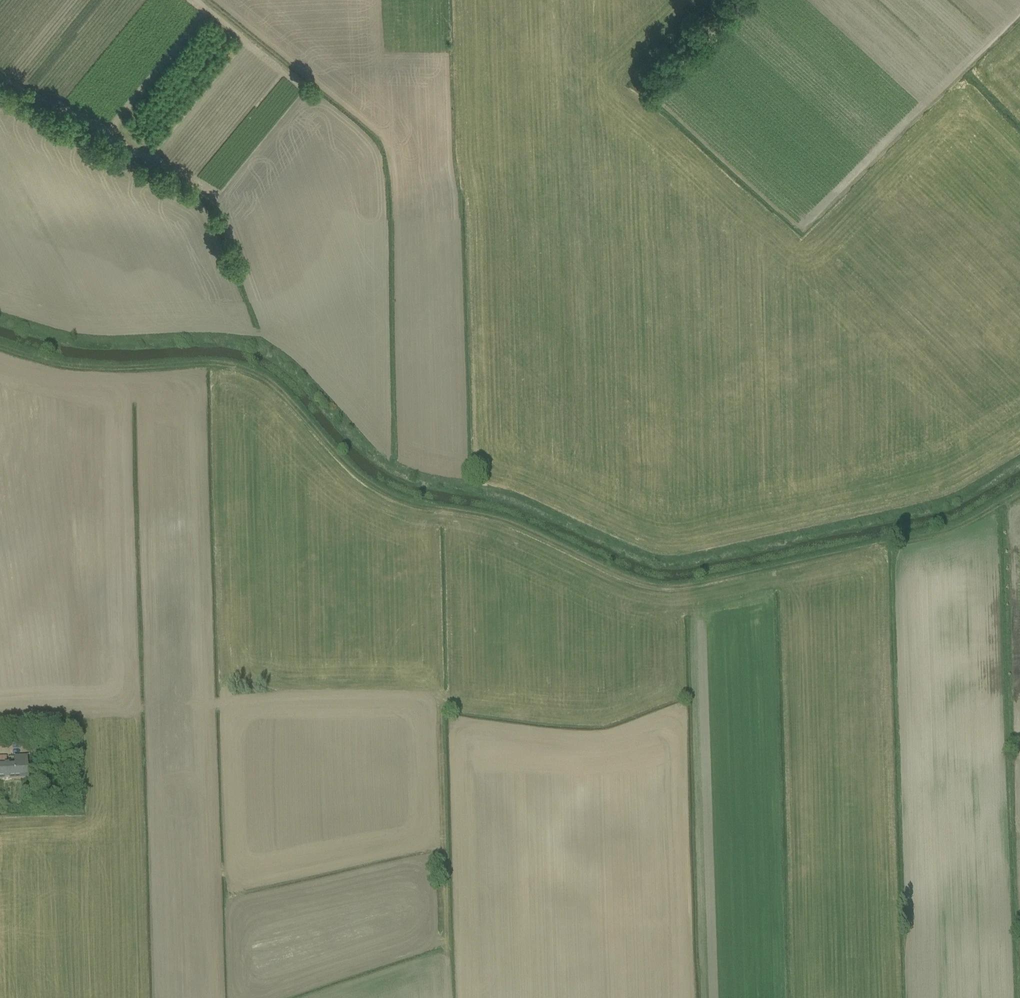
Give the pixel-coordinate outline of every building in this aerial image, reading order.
[(0,758),(0,780),(27,779),(27,769),(26,757),(13,757),(13,764),(6,764),(6,758),(0,758)]
